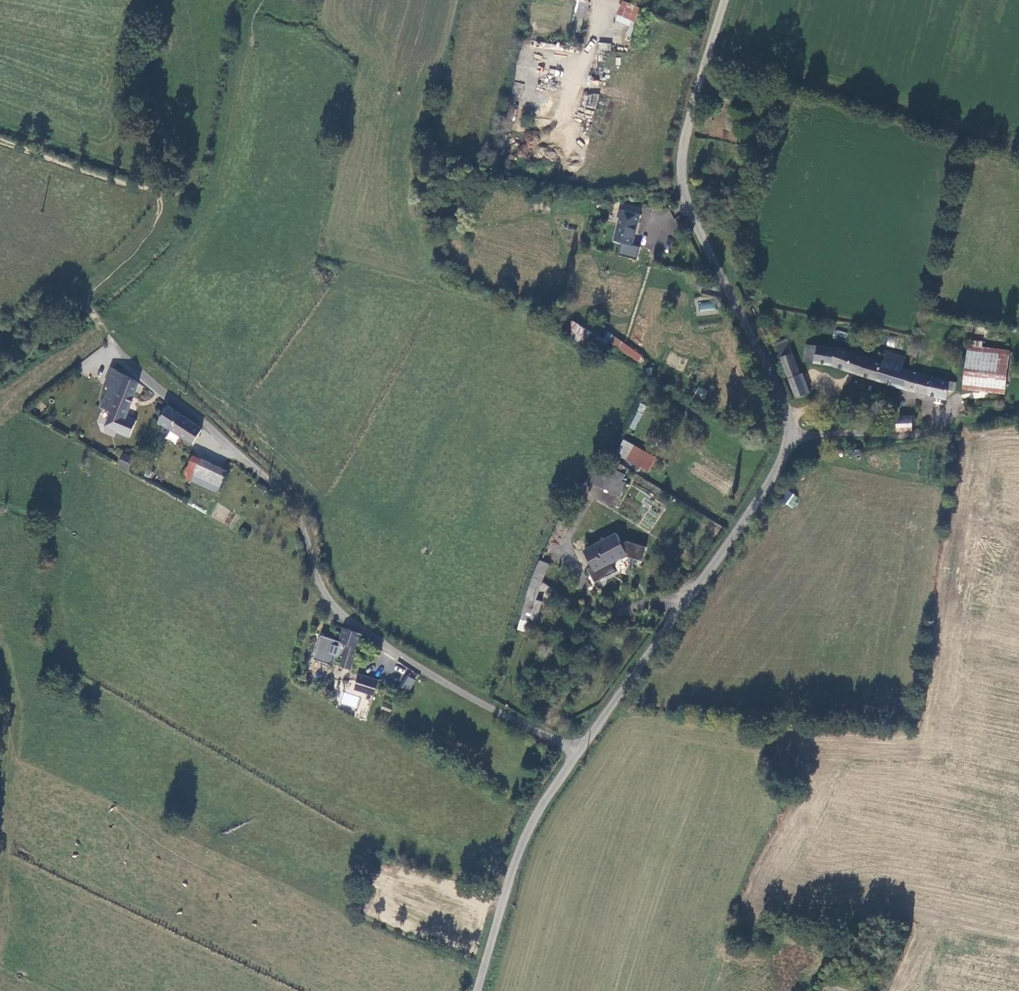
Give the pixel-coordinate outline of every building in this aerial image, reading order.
[(620,1),(615,21),(629,25),(626,36),(631,38),(639,6),(620,1)] [(596,108),(598,95),(585,93),(584,107),(596,108)] [(758,147),(762,132),(752,129),(748,144),(758,147)] [(640,211),(621,206),(620,215),(622,215),(617,238),(634,242),(640,211)] [(602,338),(578,325),(571,337),(601,353),(608,340),(642,364),(644,359),(640,357),(641,355),(608,332),(602,338)] [(808,355),(904,385),(908,386),(912,367),(906,365),(909,354),(891,348),(887,358),(840,342),(839,345),(811,338),(808,355)] [(966,385),(1007,390),(1011,354),(984,351),(985,343),(970,342),(966,385)] [(783,354),(799,401),(813,396),(803,369),(801,370),(794,350),(783,354)] [(959,382),(912,367),(908,386),(948,397),(950,388),(957,390),(959,382)] [(140,382),(118,371),(103,406),(126,416),(140,382)] [(194,443),(203,427),(187,417),(176,410),(168,403),(162,410),(165,412),(159,422),(194,443)] [(635,430),(645,405),(639,403),(630,428),(635,430)] [(931,407),(919,405),(916,422),(928,424),(929,421),(931,407)] [(915,427),(914,414),(899,415),(900,428),(915,427)] [(130,452),(129,460),(140,461),(142,443),(151,444),(153,426),(122,421),(119,439),(134,442),(132,452),(130,452)] [(627,437),(619,451),(650,468),(658,454),(627,437)] [(865,454),(860,450),(857,450),(854,451),(853,454),(854,457),(856,460),(860,461),(863,460),(865,454)] [(597,464),(598,464),(607,470),(610,464),(612,461),(626,469),(628,466),(607,453),(599,461),(597,464)] [(218,491),(225,474),(200,464),(191,460),(184,478),(218,491)] [(598,464),(590,477),(623,497),(631,484),(626,481),(607,470),(598,464)] [(630,475),(610,464),(607,470),(626,481),(630,475)] [(792,509),(800,499),(793,494),(785,503),(792,509)] [(619,536),(589,551),(600,572),(630,557),(619,536)] [(543,561),(528,597),(536,600),(551,564),(543,561)] [(528,597),(520,619),(534,624),(543,603),(536,600),(528,597)] [(364,635),(348,630),(344,643),(324,637),(317,661),(337,667),(339,659),(342,657),(347,659),(344,667),(354,670),(364,635)] [(382,682),(362,676),(358,690),(377,697),(382,682)] [(411,691),(415,679),(405,676),(401,688),(411,691)]
